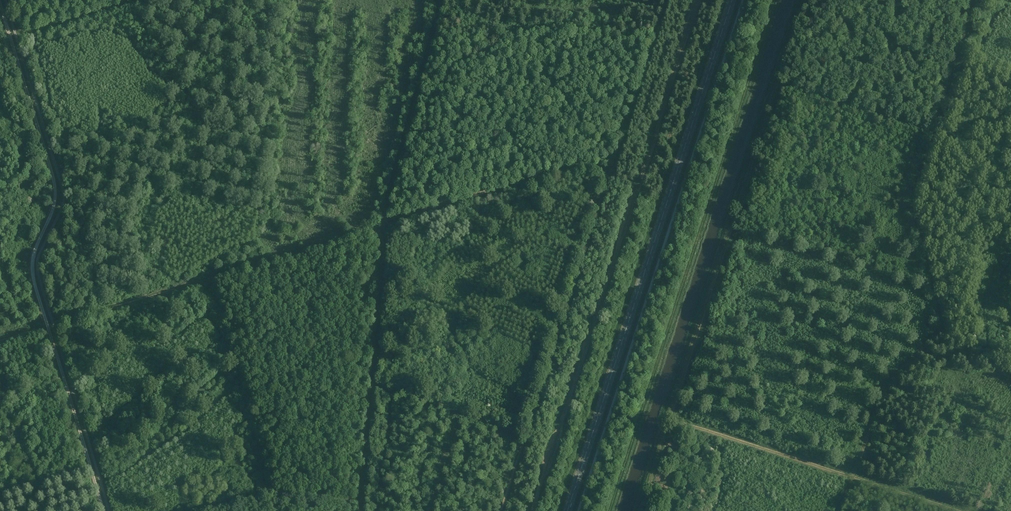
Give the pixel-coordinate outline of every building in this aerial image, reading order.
[(577,246),(570,251),(574,256),(581,252),(577,246)]
